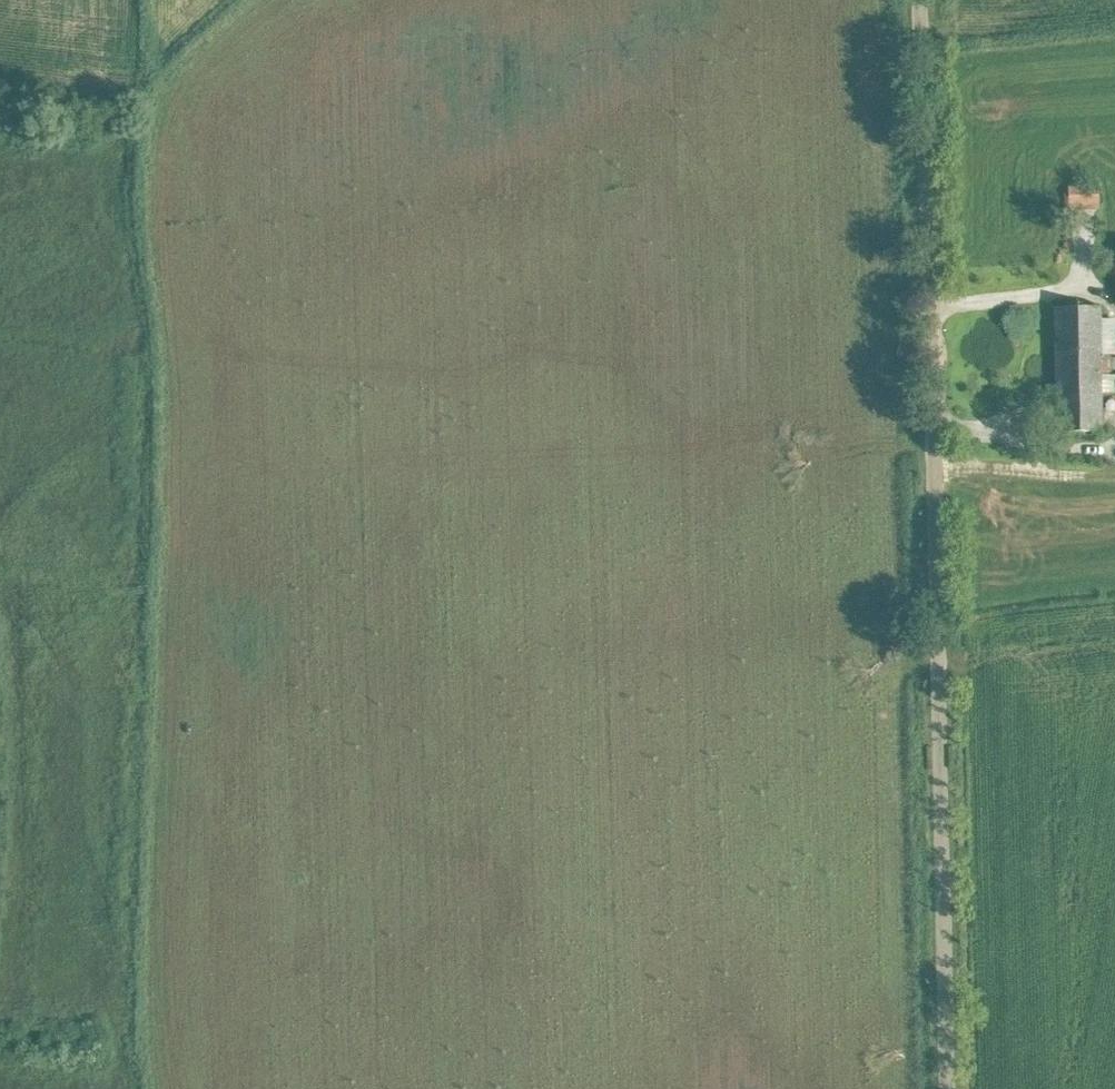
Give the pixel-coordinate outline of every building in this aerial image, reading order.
[(1068,186),(1068,205),(1098,205),(1098,186),(1068,186)] [(1055,307),(1056,370),(1101,369),(1101,354),(1114,354),(1114,319),(1100,319),(1100,306),(1055,307)] [(1056,370),(1056,389),(1057,433),(1102,432),(1101,393),(1114,393),(1114,375),(1101,375),(1101,369),(1056,370)]
